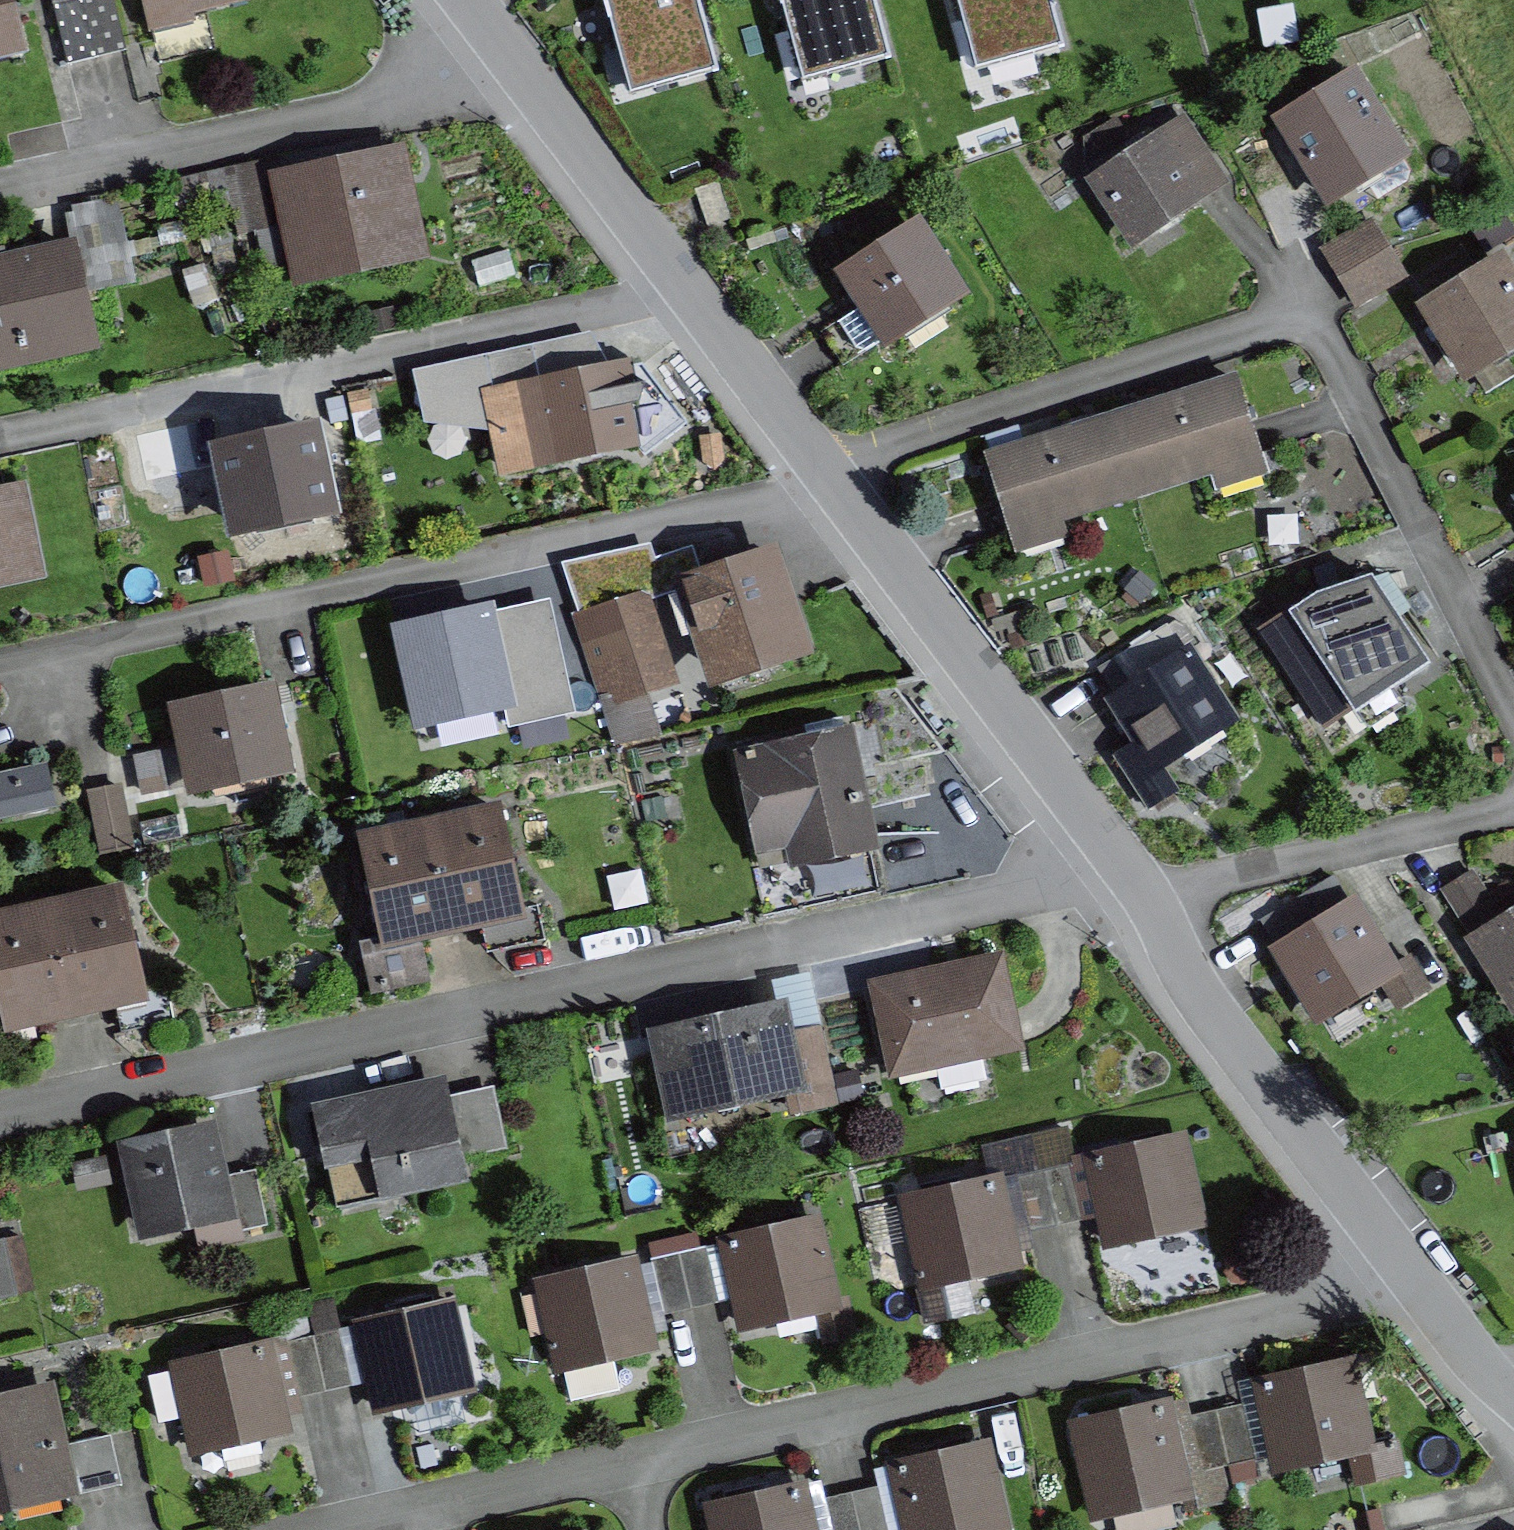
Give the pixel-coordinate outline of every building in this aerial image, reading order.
[(22,64),(6,0),(0,0),(0,70),(22,64)] [(149,28),(251,1),(250,0),(141,0),(149,28)] [(621,73),(721,46),(708,0),(601,0),(621,73)] [(789,66),(889,39),(878,0),(771,0),(789,66)] [(968,51),(1062,25),(1055,0),(954,0),(968,51)] [(116,3),(84,11),(98,69),(131,60),(116,3)] [(84,11),(53,19),(67,77),(98,69),(84,11)] [(1341,74),(1259,124),(1314,213),(1396,163),(1341,74)] [(1175,125),(1083,181),(1124,248),(1216,191),(1175,125)] [(403,166),(276,195),(298,293),(426,264),(403,166)] [(772,168),(702,192),(723,251),(793,227),(772,168)] [(922,221),(835,268),(883,340),(965,291),(922,221)] [(1317,260),(1332,285),(1384,257),(1370,231),(1317,260)] [(1397,281),(1384,257),(1332,285),(1345,309),(1397,281)] [(0,274),(0,391),(88,372),(64,260),(0,274)] [(1409,306),(1450,374),(1513,336),(1513,307),(1486,260),(1409,306)] [(424,382),(430,417),(510,402),(503,367),(424,382)] [(635,466),(620,385),(488,408),(502,490),(635,466)] [(1238,388),(1109,428),(1139,521),(1267,481),(1238,388)] [(1003,563),(1139,521),(1109,428),(974,470),(1003,563)] [(165,509),(216,500),(210,466),(205,438),(155,446),(165,509)] [(317,448),(210,466),(216,500),(224,550),(331,532),(317,448)] [(1505,497),(1513,512),(1513,492),(1505,497)] [(40,596),(22,509),(0,513),(0,605),(40,596)] [(785,549),(681,577),(707,671),(810,643),(785,549)] [(1310,595),(1249,635),(1317,736),(1367,702),(1358,689),(1413,653),(1367,584),(1323,614),(1310,595)] [(654,589),(575,612),(614,747),(663,733),(650,689),(680,680),(654,589)] [(494,596),(391,618),(414,726),(503,707),(516,704),(496,607),(494,596)] [(549,596),(496,607),(516,704),(503,707),(506,723),(573,709),(549,596)] [(1173,653),(1094,707),(1127,756),(1107,769),(1142,820),(1173,799),(1155,773),(1224,726),(1173,653)] [(277,675),(167,700),(188,792),(298,767),(277,675)] [(852,717),(738,743),(766,871),(881,845),(852,717)] [(62,803),(50,754),(0,766),(0,817),(62,803)] [(123,783),(89,790),(101,850),(136,843),(123,783)] [(500,796),(428,811),(453,928),(526,913),(500,796)] [(382,943),(453,928),(428,811),(357,827),(382,943)] [(122,876),(51,892),(78,1011),(150,995),(122,876)] [(1439,897),(1513,1015),(1513,906),(1497,917),(1471,877),(1439,897)] [(78,1011),(51,892),(0,904),(0,998),(7,1028),(78,1011)] [(1348,898),(1259,950),(1310,1036),(1376,997),(1394,1027),(1427,1008),(1404,969),(1394,975),(1348,898)] [(1005,956),(877,985),(896,1066),(1024,1037),(1005,956)] [(784,1011),(643,1044),(663,1129),(771,1103),(776,1125),(835,1111),(819,1042),(793,1048),(784,1011)] [(445,1085),(298,1117),(322,1227),(456,1198),(451,1173),(507,1161),(493,1098),(450,1108),(445,1085)] [(1069,1159),(1072,1169),(1085,1222),(1095,1260),(1206,1232),(1180,1131),(1069,1159)] [(140,1260),(237,1236),(225,1186),(212,1133),(114,1157),(140,1260)] [(1048,1231),(1085,1222),(1072,1169),(1035,1179),(1048,1231)] [(225,1186),(237,1236),(238,1241),(269,1233),(255,1179),(225,1186)] [(1002,1187),(1015,1240),(1048,1231),(1035,1179),(1002,1187)] [(1025,1276),(1015,1240),(1002,1187),(903,1212),(926,1301),(1025,1276)] [(712,1245),(715,1259),(728,1314),(733,1337),(836,1314),(815,1222),(712,1245)] [(36,1299),(22,1243),(0,1248),(0,1307),(36,1299)] [(687,1323),(728,1314),(715,1259),(674,1268),(687,1323)] [(662,1378),(651,1331),(639,1276),(636,1264),(526,1289),(552,1403),(662,1378)] [(639,1276),(651,1331),(687,1323),(674,1268),(639,1276)] [(352,1326),(354,1337),(367,1400),(371,1419),(473,1399),(454,1305),(352,1326)] [(321,1409),(367,1400),(354,1337),(308,1347),(310,1357),(321,1409)] [(297,1440),(292,1415),(281,1362),(278,1347),(168,1369),(187,1462),(297,1440)] [(1244,1376),(1252,1415),(1264,1470),(1268,1486),(1340,1470),(1347,1500),(1409,1487),(1399,1444),(1368,1450),(1347,1354),(1244,1376)] [(281,1362),(292,1415),(321,1409),(310,1357),(281,1362)] [(0,1403),(0,1482),(7,1517),(123,1495),(112,1437),(67,1446),(57,1393),(0,1403)] [(1185,1487),(1173,1432),(1168,1409),(1066,1431),(1088,1529),(1112,1529),(1190,1513),(1185,1487)] [(1225,1478),(1264,1470),(1252,1415),(1213,1423),(1225,1478)] [(1173,1432),(1185,1487),(1225,1478),(1213,1423),(1173,1432)] [(887,1475),(898,1529),(1010,1529),(994,1453),(887,1475)] [(704,1515),(707,1529),(815,1529),(807,1493),(704,1515)] [(856,1502),(862,1529),(887,1529),(879,1497),(856,1502)] [(856,1502),(829,1508),(834,1529),(862,1529),(856,1502)]
